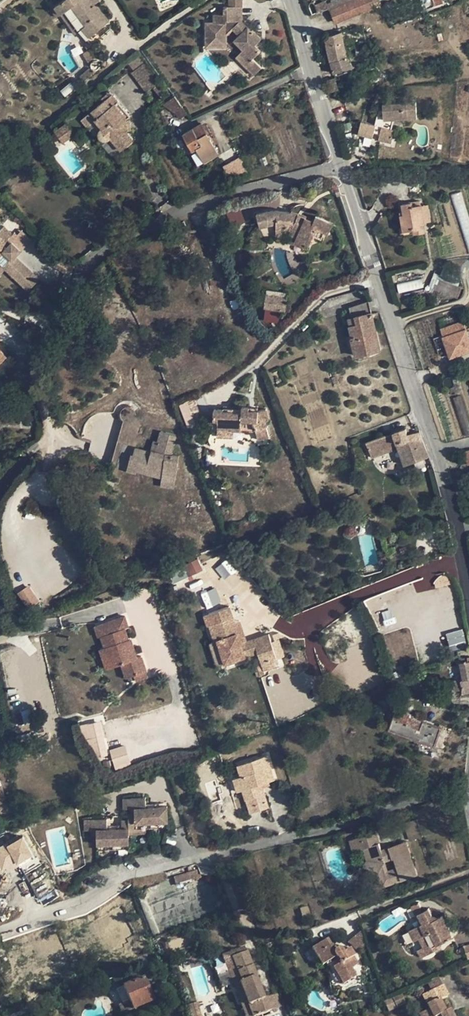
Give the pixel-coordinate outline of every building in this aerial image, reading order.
[(55,7),(60,14),(65,11),(78,31),(79,30),(83,27),(90,37),(109,20),(102,13),(96,3),(94,5),(90,0),(64,0),(55,7)] [(331,10),(336,22),(375,6),(372,0),(355,0),(334,9),(331,10)] [(355,0),(333,0),(331,1),(334,9),(355,0)] [(206,22),(206,42),(226,41),(226,35),(233,29),(240,35),(234,40),(243,49),(239,53),(248,62),(252,58),(261,49),(256,44),(261,38),(252,30),(251,31),(248,27),(244,31),(238,24),(241,20),(243,19),(243,6),(229,6),(224,6),(224,14),(214,14),(214,22),(206,22)] [(60,14),(55,7),(51,9),(56,17),(60,14)] [(65,11),(60,14),(75,35),(79,32),(78,31),(65,11)] [(241,20),(238,24),(244,31),(248,27),(241,20)] [(83,27),(79,30),(89,42),(91,45),(95,42),(90,37),(83,27)] [(342,31),(325,37),(330,61),(334,74),(353,67),(347,56),(345,51),(344,46),(343,40),(342,31)] [(84,45),(87,50),(89,49),(93,47),(91,45),(89,42),(84,45)] [(83,53),(88,62),(90,62),(91,59),(94,59),(89,49),(87,50),(83,53)] [(236,56),(245,65),(248,62),(239,53),(236,56)] [(248,62),(245,65),(254,74),(261,67),(252,58),(248,62)] [(97,60),(95,60),(93,61),(92,62),(91,63),(90,65),(91,67),(92,68),(93,69),(95,70),(97,70),(98,69),(99,68),(100,66),(100,64),(99,63),(98,61),(97,60)] [(146,92),(157,83),(144,65),(132,73),(146,92)] [(92,68),(91,67),(80,76),(84,81),(98,69),(97,70),(95,70),(93,69),(92,68)] [(335,77),(325,81),(328,93),(339,90),(335,77)] [(59,89),(63,97),(75,91),(71,83),(59,89)] [(160,83),(153,89),(163,101),(170,95),(160,83)] [(112,95),(92,111),(97,117),(95,119),(96,120),(103,128),(100,131),(100,132),(99,133),(99,135),(100,137),(102,139),(104,140),(106,140),(108,139),(110,137),(121,149),(133,139),(127,133),(127,131),(126,121),(126,120),(130,116),(112,95)] [(392,128),(394,118),(417,116),(416,101),(382,103),(383,109),(378,109),(376,117),(383,119),(381,126),(380,134),(378,138),(391,142),(394,129),(392,128)] [(182,106),(175,111),(180,118),(187,114),(182,106)] [(92,111),(86,116),(92,123),(96,120),(95,119),(97,117),(92,111)] [(86,116),(82,120),(88,127),(92,123),(86,116)] [(376,117),(374,124),(376,125),(381,126),(383,119),(376,117)] [(82,120),(80,122),(86,128),(88,127),(82,120)] [(92,123),(100,132),(100,131),(103,128),(96,120),(92,123)] [(361,121),(358,134),(373,138),(374,132),(376,125),(374,124),(361,121)] [(74,134),(66,123),(55,131),(62,142),(74,134)] [(201,123),(183,134),(192,151),(197,148),(205,162),(218,154),(201,123)] [(224,166),(231,179),(249,173),(240,157),(224,166)] [(451,194),(468,254),(468,219),(461,192),(451,194)] [(420,200),(402,203),(403,207),(403,211),(404,214),(401,215),(403,229),(413,228),(414,232),(424,230),(423,223),(424,223),(424,222),(421,205),(421,204),(420,200)] [(428,204),(421,205),(424,222),(431,221),(428,204)] [(333,223),(316,215),(314,219),(313,221),(305,217),(298,214),(299,213),(291,211),(291,213),(285,211),(279,211),(277,210),(275,211),(272,211),(270,211),(267,211),(265,212),(262,212),(256,214),(260,226),(268,224),(276,222),(276,231),(286,233),(296,236),(295,240),(298,241),(299,240),(305,243),(305,244),(308,246),(313,235),(321,238),(324,231),(328,233),(333,223)] [(229,213),(231,225),(243,223),(240,211),(229,213)] [(182,224),(174,228),(176,233),(185,229),(182,224)] [(286,233),(276,231),(276,239),(284,241),(286,233)] [(14,232),(8,239),(21,251),(27,244),(14,232)] [(28,290),(39,279),(15,256),(21,251),(8,239),(6,240),(0,234),(0,274),(5,269),(21,283),(28,290)] [(307,250),(308,246),(305,244),(305,243),(299,240),(298,241),(295,240),(293,243),(307,250)] [(58,259),(54,267),(65,273),(70,265),(58,259)] [(422,280),(396,283),(397,292),(423,289),(422,280)] [(28,290),(21,283),(15,288),(23,295),(28,290)] [(288,293),(267,289),(266,295),(287,298),(288,293)] [(287,298),(266,295),(264,307),(285,310),(287,298)] [(369,352),(380,350),(371,312),(369,300),(349,307),(352,316),(355,315),(357,323),(350,325),(352,337),(351,337),(356,355),(365,353),(369,352)] [(357,323),(355,315),(352,316),(348,317),(350,325),(357,323)] [(441,328),(444,337),(451,357),(468,351),(468,336),(467,329),(463,320),(441,328)] [(453,398),(466,435),(468,434),(468,420),(461,395),(453,398)] [(194,399),(180,405),(188,426),(203,421),(194,399)] [(176,435),(161,431),(158,441),(156,451),(152,450),(151,450),(151,451),(136,447),(142,426),(133,409),(132,408),(131,407),(129,407),(128,407),(126,407),(124,408),(122,409),(121,410),(120,412),(120,413),(120,416),(120,418),(122,419),(123,421),(110,465),(126,470),(136,472),(137,470),(145,472),(146,473),(147,466),(163,471),(162,477),(161,480),(175,482),(179,456),(171,455),(176,435)] [(223,410),(213,409),(213,419),(218,419),(218,426),(232,427),(232,429),(233,429),(243,430),(249,430),(249,427),(249,423),(254,423),(255,428),(258,439),(269,436),(265,420),(269,419),(266,409),(259,411),(248,410),(249,407),(242,407),(242,413),(233,412),(233,409),(223,408),(223,410)] [(232,427),(218,426),(217,434),(232,435),(233,429),(232,429),(232,427)] [(394,432),(367,442),(372,457),(385,453),(383,449),(398,444),(399,448),(405,465),(430,456),(426,446),(423,440),(420,431),(408,434),(407,428),(394,432)] [(351,439),(348,439),(356,491),(358,491),(351,439)] [(398,444),(383,449),(385,453),(399,448),(398,444)] [(147,466),(146,473),(162,477),(163,471),(147,466)] [(197,559),(168,573),(173,584),(202,570),(197,559)] [(222,579),(234,572),(228,560),(216,567),(222,579)] [(17,593),(28,609),(39,602),(28,586),(17,593)] [(200,593),(206,609),(221,603),(215,587),(200,593)] [(229,606),(209,613),(212,623),(210,624),(210,625),(215,641),(218,640),(225,662),(249,654),(245,642),(241,643),(237,633),(236,633),(233,623),(235,623),(235,622),(229,606)] [(204,615),(208,625),(210,625),(210,624),(212,623),(209,613),(204,615)] [(125,616),(98,625),(102,636),(105,647),(106,647),(108,647),(114,666),(122,663),(127,677),(134,675),(136,680),(146,677),(144,671),(146,670),(141,656),(137,657),(132,659),(126,640),(128,639),(125,628),(128,627),(125,616)] [(243,631),(239,621),(235,622),(235,623),(233,623),(236,633),(237,633),(243,631)] [(463,630),(445,633),(448,645),(465,642),(463,630)] [(243,631),(237,633),(241,643),(245,642),(246,641),(243,631)] [(269,634),(254,639),(258,652),(262,664),(264,663),(266,668),(275,665),(274,660),(277,659),(269,634)] [(137,657),(131,638),(128,639),(126,640),(132,659),(137,657)] [(246,641),(245,642),(249,654),(258,652),(254,639),(246,641)] [(225,662),(218,640),(215,641),(210,642),(218,665),(225,662)] [(105,647),(100,648),(107,669),(114,666),(108,647),(106,647),(105,647)] [(460,662),(464,680),(461,680),(454,680),(454,690),(462,690),(463,693),(468,692),(468,657),(468,661),(460,662)] [(422,682),(420,675),(412,678),(414,685),(422,682)] [(389,706),(388,698),(378,700),(379,707),(389,706)] [(397,709),(389,729),(435,746),(441,728),(443,729),(444,727),(440,725),(439,727),(432,724),(431,727),(427,725),(428,723),(410,717),(411,714),(397,709)] [(100,720),(80,725),(87,737),(103,733),(100,720)] [(132,764),(128,746),(108,751),(112,769),(132,764)] [(267,756),(238,765),(241,776),(233,779),(237,791),(243,790),(250,812),(268,807),(262,787),(261,784),(268,782),(274,780),(267,756)] [(146,828),(168,827),(167,807),(146,807),(145,797),(131,798),(131,808),(131,814),(129,814),(129,828),(146,828)] [(12,802),(6,804),(6,808),(8,812),(14,810),(12,802)] [(98,849),(130,848),(129,833),(129,828),(108,829),(108,819),(93,819),(93,830),(93,835),(98,835),(98,849)] [(417,819),(404,823),(406,828),(418,824),(417,819)] [(418,824),(406,828),(410,840),(423,836),(418,824)] [(369,856),(367,860),(370,861),(366,868),(379,875),(386,878),(388,885),(418,875),(417,874),(416,875),(413,866),(415,866),(411,854),(409,855),(407,847),(408,847),(406,841),(389,847),(390,849),(382,851),(381,849),(379,842),(376,831),(362,836),(366,847),(369,856)] [(0,847),(0,870),(2,873),(33,858),(23,836),(0,847)] [(363,848),(366,847),(362,836),(350,840),(354,851),(363,848)] [(198,869),(187,873),(189,880),(201,877),(198,869)] [(187,873),(174,877),(176,885),(189,880),(187,873)] [(386,878),(379,875),(383,886),(388,885),(386,878)] [(419,913),(423,911),(419,902),(412,906),(416,915),(419,914),(419,913)] [(309,916),(306,907),(300,909),(303,918),(309,916)] [(423,911),(419,913),(419,914),(424,923),(410,930),(415,940),(420,937),(424,946),(427,954),(441,947),(439,944),(453,937),(451,933),(442,915),(438,918),(437,917),(436,916),(434,916),(433,916),(429,908),(423,911)] [(360,932),(348,942),(349,943),(351,944),(352,944),(353,945),(354,947),(355,950),(365,946),(360,932)] [(326,939),(312,948),(322,965),(325,963),(329,970),(329,978),(330,988),(328,996),(335,999),(338,1001),(340,995),(343,984),(355,977),(350,969),(357,964),(352,957),(354,956),(349,948),(343,952),(342,951),(341,950),(340,949),(339,949),(338,949),(337,949),(336,949),(335,949),(334,950),(334,951),(326,939)] [(237,949),(239,954),(232,957),(238,971),(242,981),(239,982),(243,993),(252,1015),(256,1015),(271,1010),(266,997),(263,998),(255,976),(256,976),(245,946),(237,949)] [(427,954),(424,946),(418,949),(422,957),(427,954)] [(232,957),(221,955),(229,974),(238,971),(232,957)] [(239,982),(242,981),(238,971),(229,974),(233,985),(239,982)] [(112,978),(115,984),(122,981),(119,975),(112,978)] [(144,977),(123,986),(129,1000),(132,1007),(133,1009),(154,999),(144,977)] [(438,977),(427,983),(431,991),(443,985),(438,977)] [(239,982),(233,985),(237,995),(243,993),(239,982)] [(423,995),(430,1010),(420,1015),(453,1015),(450,1010),(446,1012),(440,1000),(448,996),(443,985),(431,991),(423,995)] [(129,1000),(123,986),(119,988),(125,1001),(129,1000)] [(279,992),(266,997),(271,1010),(283,1006),(279,992)] [(237,995),(245,1015),(252,1015),(243,993),(237,995)] [(406,1004),(401,994),(393,998),(397,1008),(406,1004)] [(393,998),(384,1002),(388,1011),(397,1008),(393,998)] [(125,1001),(118,1004),(121,1012),(132,1007),(129,1000),(125,1001)] [(197,1003),(187,1006),(190,1015),(200,1015),(197,1003)]
